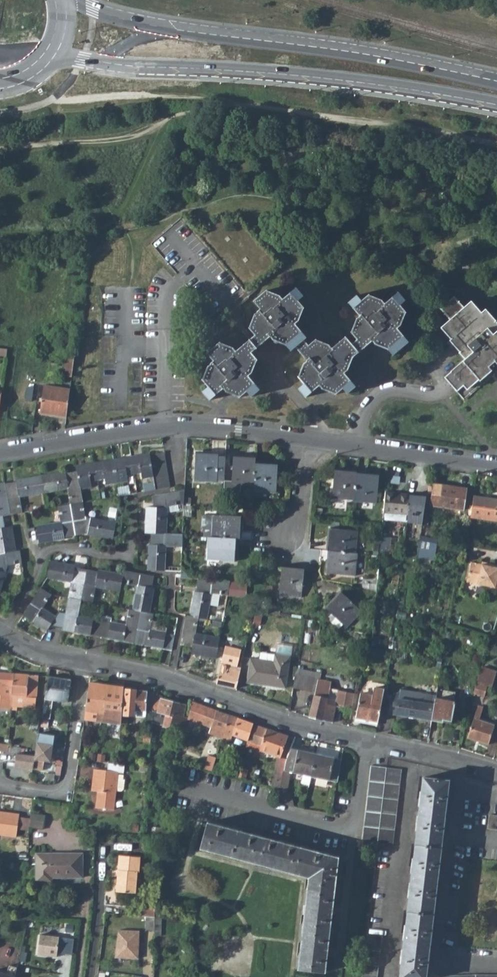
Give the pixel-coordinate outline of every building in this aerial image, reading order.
[(185,215),(153,241),(178,271),(184,278),(190,285),(220,321),(228,314),(234,309),(240,304),(251,295),(246,289),(278,263),(242,219),(232,227),(224,217),(202,235),(185,215)] [(303,363),(299,377),(304,384),(299,388),(306,396),(319,386),(322,389),(335,394),(342,389),(346,394),(355,386),(344,372),(346,371),(348,370),(351,360),(352,356),(356,353),(361,349),(372,340),(374,343),(387,348),(390,352),(391,354),(397,350),(408,341),(398,329),(396,327),(400,324),(401,322),(405,311),(402,307),(399,303),(402,301),(405,299),(398,290),(397,289),(394,292),(382,301),(380,298),(367,294),(360,299),(356,294),(347,301),(358,315),(355,317),(350,331),(356,338),(353,340),(350,343),(344,336),(332,346),(330,344),(318,339),(312,343),(310,340),(297,324),(300,321),(305,307),(300,301),(305,297),(297,288),(284,299),(280,295),(268,291),(256,301),(262,309),(255,314),(250,327),(256,334),(252,337),(250,339),(236,350),(234,347),(220,342),(208,352),(214,360),(208,365),(203,378),(209,386),(208,387),(204,390),(208,395),(211,399),(224,389),(225,388),(227,391),(241,396),(242,395),(248,391),(252,395),(256,392),(260,389),(258,386),(250,375),(253,372),(254,372),(256,367),(258,359),(257,357),(252,352),(258,348),(260,346),(272,336),(275,339),(287,344),(292,350),(296,347),(298,350),(307,360),(303,363)] [(436,314),(445,325),(436,331),(447,344),(446,345),(455,356),(454,357),(460,364),(441,379),(449,389),(460,403),(490,379),(496,387),(496,337),(495,335),(496,334),(489,325),(488,326),(479,316),(475,319),(465,307),(458,313),(450,302),(436,314)] [(62,376),(72,378),(75,357),(69,357),(64,356),(62,376)] [(56,373),(49,372),(48,382),(54,383),(56,373)] [(70,389),(45,385),(40,413),(66,416),(70,389)] [(166,461),(165,453),(151,456),(152,464),(166,461)] [(197,453),(195,480),(217,482),(217,480),(225,480),(225,475),(227,457),(220,456),(220,454),(197,453)] [(133,459),(136,476),(142,475),(144,480),(154,479),(154,478),(153,471),(152,464),(151,456),(133,459)] [(257,457),(236,456),(234,476),(225,475),(225,480),(224,493),(238,494),(242,491),(242,484),(255,485),(257,463),(257,457)] [(115,462),(118,485),(129,483),(129,478),(136,476),(133,459),(115,462)] [(153,471),(167,469),(166,461),(152,464),(153,471)] [(107,487),(118,485),(115,462),(97,465),(99,483),(106,482),(107,487)] [(277,493),(279,465),(257,463),(255,485),(255,490),(277,493)] [(99,483),(97,465),(77,468),(78,475),(81,491),(93,489),(92,484),(99,483)] [(168,476),(167,469),(153,471),(154,478),(168,476)] [(357,472),(334,470),(331,497),(354,499),(357,473),(357,472)] [(378,476),(357,473),(354,499),(354,500),(376,502),(378,476)] [(44,497),(69,493),(71,506),(83,504),(81,491),(78,475),(66,476),(66,474),(41,478),(44,497)] [(168,476),(154,478),(154,479),(155,485),(169,482),(168,476)] [(44,497),(41,478),(16,482),(17,485),(6,487),(11,517),(22,515),(20,502),(44,497)] [(155,485),(156,492),(171,490),(169,482),(155,485)] [(3,518),(11,517),(6,487),(5,484),(0,485),(0,518),(3,518)] [(143,486),(144,494),(156,492),(155,485),(143,486)] [(463,511),(466,489),(433,485),(431,506),(463,511)] [(168,535),(169,508),(184,506),(184,504),(185,493),(152,498),(155,509),(147,509),(146,534),(152,535),(168,535)] [(407,516),(409,495),(385,493),(383,514),(407,516)] [(471,519),(496,523),(496,500),(474,498),(471,519)] [(113,542),(116,525),(85,519),(83,504),(71,506),(75,536),(87,534),(87,537),(113,542)] [(407,522),(422,525),(425,506),(408,504),(407,522)] [(60,524),(35,528),(38,545),(61,542),(60,539),(75,536),(71,506),(58,508),(60,524)] [(237,540),(240,540),(242,516),(214,514),(214,516),(212,537),(237,540)] [(209,537),(212,537),(214,516),(206,516),(204,518),(203,527),(205,529),(204,537),(209,537)] [(15,553),(11,529),(6,530),(3,518),(0,518),(0,556),(15,553)] [(355,553),(357,531),(330,528),(328,551),(329,551),(355,553)] [(166,574),(167,548),(182,549),(183,536),(168,535),(152,535),(151,547),(148,547),(147,572),(166,574)] [(209,537),(207,559),(235,562),(237,540),(212,537),(209,537)] [(417,557),(431,559),(433,544),(420,541),(417,557)] [(357,554),(355,553),(329,551),(328,572),(354,575),(357,554)] [(0,599),(8,567),(21,565),(19,553),(15,553),(0,556),(0,599)] [(491,563),(490,566),(480,564),(469,562),(464,581),(495,588),(495,587),(496,587),(496,565),(491,563)] [(48,580),(71,584),(69,599),(76,600),(81,601),(86,571),(75,569),(75,568),(51,563),(48,580)] [(281,567),(278,594),(301,597),(304,569),(281,567)] [(121,584),(123,577),(98,572),(98,574),(86,571),(81,601),(93,603),(95,589),(120,593),(121,584)] [(141,612),(149,614),(153,590),(152,589),(154,579),(133,574),(124,572),(123,577),(121,584),(136,587),(132,610),(141,612)] [(200,580),(198,594),(196,594),(191,618),(200,619),(209,621),(214,597),(228,600),(229,596),(231,587),(200,580)] [(231,587),(229,596),(247,598),(249,585),(231,583),(231,587)] [(57,617),(44,607),(52,596),(42,588),(24,614),(34,620),(33,622),(47,631),(50,628),(62,631),(66,614),(61,613),(57,617)] [(346,628),(361,612),(341,593),(326,609),(346,628)] [(89,620),(89,618),(78,616),(81,601),(76,600),(69,599),(66,614),(62,631),(87,636),(87,635),(99,637),(102,622),(89,620)] [(128,610),(125,624),(114,623),(113,624),(108,623),(111,606),(105,605),(102,622),(99,637),(110,639),(110,641),(134,646),(135,644),(141,612),(132,610),(128,610)] [(279,617),(281,608),(270,606),(269,615),(279,617)] [(162,651),(171,653),(175,635),(167,634),(168,627),(158,625),(159,621),(153,620),(154,615),(149,614),(141,612),(135,644),(147,646),(147,648),(162,651)] [(220,639),(198,634),(200,619),(191,618),(187,617),(181,647),(194,650),(193,655),(216,660),(220,639)] [(362,637),(362,636),(355,634),(353,644),(366,647),(368,638),(362,637)] [(403,651),(405,643),(390,641),(388,650),(392,650),(403,651)] [(241,651),(226,648),(217,685),(237,690),(241,669),(238,668),(241,651)] [(473,656),(463,654),(461,661),(471,664),(473,656)] [(275,656),(274,664),(251,660),(248,683),(285,690),(290,658),(275,656)] [(483,663),(478,678),(475,690),(486,693),(489,681),(493,682),(496,669),(496,667),(483,663)] [(0,673),(0,709),(12,709),(15,674),(0,673)] [(36,708),(38,676),(15,674),(12,709),(18,710),(18,707),(36,708)] [(306,690),(309,677),(295,675),(293,688),(306,690)] [(49,677),(43,717),(50,719),(53,701),(68,702),(72,680),(49,677)] [(315,679),(309,677),(306,690),(313,692),(314,684),(315,679)] [(314,684),(317,684),(309,718),(331,723),(335,708),(352,711),(355,696),(339,693),(336,705),(326,703),(327,697),(329,697),(331,691),(333,682),(318,678),(318,679),(315,679),(314,684)] [(85,718),(102,721),(107,685),(91,683),(85,718)] [(107,685),(102,721),(103,721),(121,724),(122,715),(124,691),(124,688),(107,685)] [(438,687),(435,699),(432,720),(442,722),(443,718),(452,719),(455,702),(454,702),(456,691),(438,687)] [(373,697),(382,699),(384,691),(375,689),(373,697)] [(432,720),(435,699),(412,695),(412,691),(401,690),(400,696),(392,695),(389,714),(432,720)] [(127,691),(125,716),(134,716),(135,711),(139,712),(153,713),(154,696),(154,694),(148,694),(148,693),(127,691)] [(327,697),(326,703),(336,705),(339,693),(331,691),(329,697),(327,697)] [(373,697),(361,694),(356,718),(378,723),(382,699),(373,697)] [(163,696),(154,696),(153,713),(153,714),(158,716),(164,718),(166,714),(182,718),(185,707),(162,699),(163,696)] [(192,721),(211,728),(210,733),(223,738),(224,737),(230,716),(197,705),(192,721)] [(482,708),(479,707),(467,738),(488,745),(495,725),(480,720),(482,713),(481,712),(482,708)] [(224,737),(244,743),(236,768),(232,768),(231,772),(228,772),(227,775),(237,778),(241,765),(246,746),(253,724),(230,716),(224,737)] [(253,724),(246,746),(261,751),(267,729),(253,724)] [(266,748),(283,754),(289,737),(267,729),(261,751),(260,753),(263,754),(266,748)] [(37,736),(34,756),(23,755),(16,754),(14,766),(32,768),(42,770),(43,763),(50,764),(52,747),(53,737),(37,736)] [(0,744),(0,751),(4,752),(8,752),(8,749),(8,745),(0,744)] [(291,772),(304,775),(303,780),(311,782),(312,777),(317,754),(290,749),(288,759),(280,789),(280,790),(286,792),(291,772)] [(338,782),(342,760),(317,754),(312,777),(338,782)] [(205,755),(201,768),(213,771),(217,758),(205,755)] [(278,757),(271,787),(280,789),(288,759),(278,757)] [(245,780),(247,770),(242,768),(243,765),(241,765),(237,778),(245,780)] [(386,768),(372,766),(362,842),(377,844),(386,768)] [(401,770),(386,768),(377,844),(392,846),(401,770)] [(117,772),(95,769),(93,790),(98,790),(96,807),(113,809),(115,793),(116,779),(117,772)] [(424,778),(400,976),(426,976),(449,780),(424,778)] [(123,779),(116,779),(115,793),(119,794),(122,792),(123,779)] [(15,836),(18,815),(0,812),(0,835),(15,836)] [(42,827),(43,816),(30,815),(29,825),(29,826),(42,827)] [(496,830),(496,816),(489,815),(488,829),(496,830)] [(201,848),(308,877),(298,969),(325,972),(338,858),(208,822),(201,848)] [(52,879),(52,875),(83,876),(83,853),(38,851),(37,861),(37,879),(52,879)] [(140,857),(120,856),(117,892),(135,893),(137,872),(139,872),(140,857)] [(146,916),(155,917),(155,906),(146,906),(146,916)] [(155,938),(162,938),(163,906),(155,906),(155,917),(155,931),(155,938)] [(146,931),(155,931),(155,917),(146,916),(146,928),(146,931)] [(118,930),(114,957),(135,960),(138,932),(118,930)] [(72,952),(74,936),(40,932),(37,952),(57,954),(57,950),(72,952)]
